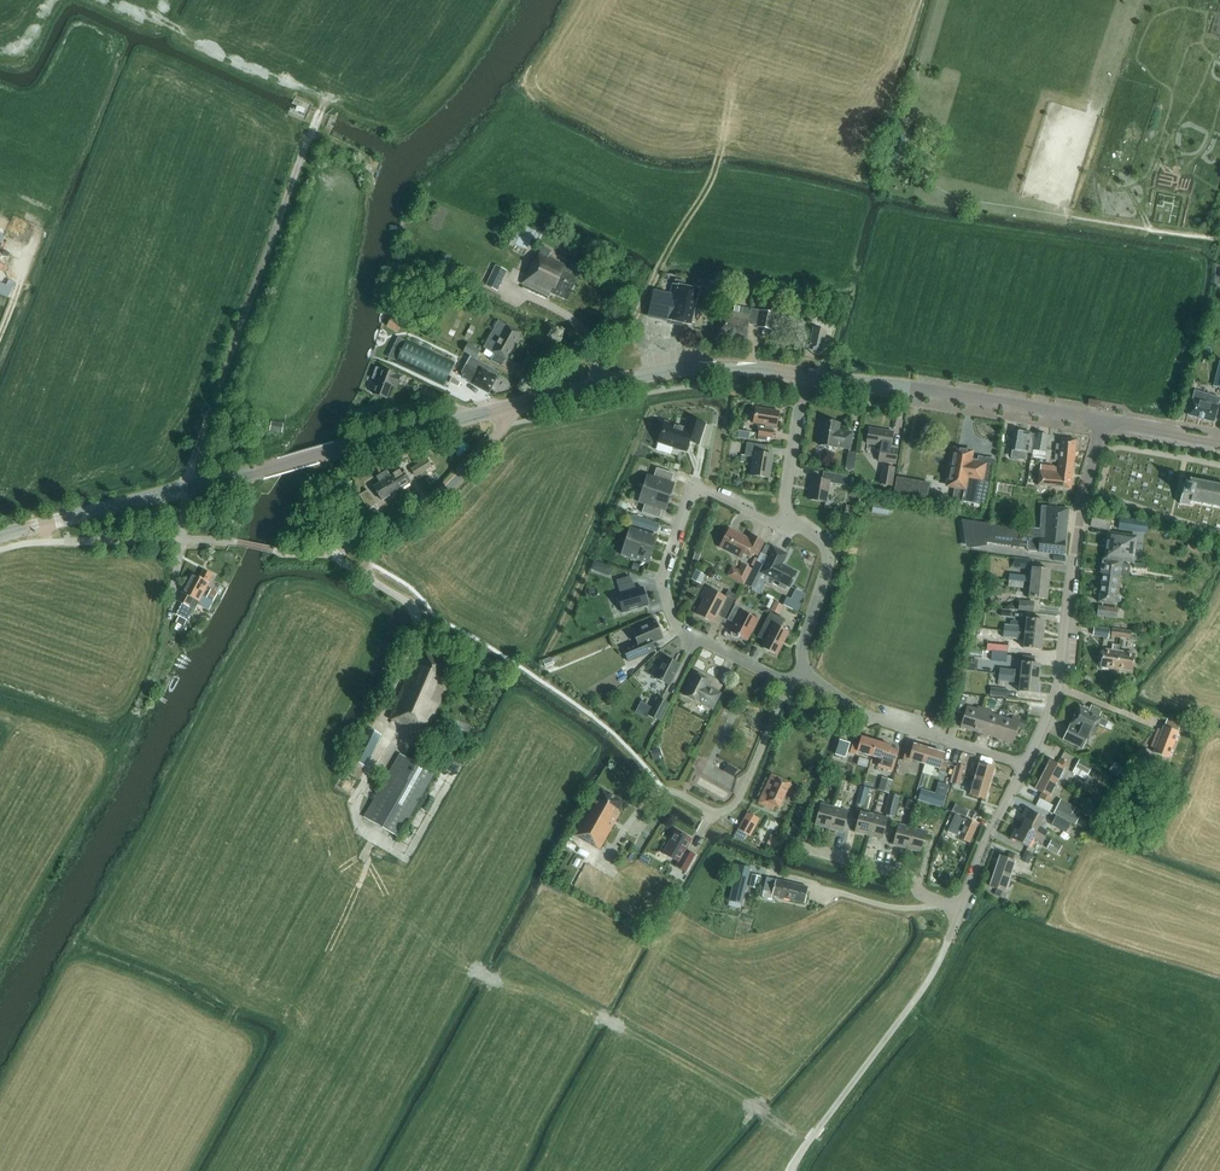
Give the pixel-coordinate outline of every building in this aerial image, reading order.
[(292,109),(308,117),(314,105),(298,96),(292,109)] [(523,231),(516,228),(509,241),(518,246),(527,250),(530,243),(537,247),(540,239),(523,231)] [(533,260),(525,277),(522,284),(549,297),(551,293),(567,300),(579,276),(582,269),(570,264),(567,270),(565,269),(567,266),(549,257),(552,251),(542,246),(535,261),(533,260)] [(442,253),(437,264),(446,268),(451,257),(442,253)] [(493,271),(486,286),(498,292),(505,276),(493,271)] [(675,280),(674,284),(673,284),(670,295),(654,292),(648,316),(691,325),(698,290),(685,287),(686,282),(675,280)] [(13,297),(16,286),(0,282),(0,294),(13,297)] [(711,312),(713,300),(716,288),(706,285),(703,297),(701,310),(711,312)] [(758,326),(758,325),(763,326),(763,329),(772,330),(775,314),(751,309),(740,307),(735,306),(734,312),(723,310),(719,333),(729,335),(729,336),(735,337),(735,336),(745,339),(748,324),(758,326)] [(837,309),(830,307),(827,322),(835,323),(837,309)] [(809,350),(812,351),(811,353),(816,354),(816,352),(822,353),(827,331),(821,330),(823,321),(815,319),(809,350)] [(499,321),(484,347),(496,354),(492,361),(502,367),(506,360),(521,333),(508,325),(507,326),(499,321)] [(398,337),(388,358),(396,361),(406,341),(398,337)] [(396,362),(418,373),(444,386),(455,362),(428,349),(407,339),(406,341),(396,361),(396,362)] [(481,351),(468,345),(464,353),(476,360),(481,351)] [(496,377),(499,372),(484,365),(470,357),(466,365),(480,372),(474,384),(488,392),(496,377)] [(372,379),(378,381),(373,394),(387,399),(391,386),(396,388),(398,383),(401,376),(380,369),(376,367),(372,379)] [(1219,399),(1219,397),(1195,390),(1192,400),(1187,415),(1214,423),(1218,407),(1219,399)] [(774,426),(777,427),(779,412),(756,408),(753,423),(766,425),(766,430),(760,429),(758,436),(773,438),(774,431),(773,431),(774,426)] [(689,441),(699,444),(705,424),(689,418),(685,430),(665,423),(659,442),(686,450),(689,441)] [(850,449),(852,433),(838,431),(840,423),(822,420),(818,445),(836,448),(836,447),(850,449)] [(284,424),(271,422),(269,431),(282,433),(284,424)] [(866,452),(880,453),(878,461),(896,464),(899,447),(891,445),(893,432),(869,428),(867,444),(866,452)] [(1035,435),(1031,434),(1031,433),(1024,432),(1023,430),(1019,430),(1018,431),(1015,430),(1011,458),(1026,460),(1027,453),(1032,454),(1032,458),(1045,460),(1046,452),(1049,436),(1035,434),(1035,435)] [(1055,460),(1058,461),(1074,463),(1076,440),(1061,438),(1060,445),(1056,445),(1055,460)] [(768,478),(770,466),(772,455),(764,454),(766,445),(747,443),(745,456),(754,457),(753,466),(751,475),(768,478)] [(649,458),(677,467),(681,457),(652,448),(649,458)] [(948,486),(957,487),(954,501),(962,503),(963,501),(985,506),(990,484),(993,466),(994,461),(971,457),(972,452),(955,449),(951,466),(948,486)] [(846,466),(845,470),(853,472),(854,466),(857,453),(848,451),(846,466)] [(415,466),(411,468),(416,476),(431,466),(426,459),(415,466)] [(390,470),(388,472),(399,490),(411,483),(402,469),(397,472),(396,470),(398,469),(393,461),(387,465),(387,466),(390,470)] [(1074,463),(1058,461),(1058,467),(1054,467),(1054,466),(1041,465),(1041,466),(1040,470),(1039,470),(1038,486),(1071,489),(1074,463)] [(892,486),(895,468),(883,466),(880,484),(892,486)] [(644,489),(670,497),(674,483),(671,482),(674,474),(657,468),(654,476),(649,475),(644,489)] [(399,490),(388,472),(387,471),(377,477),(381,482),(374,487),(382,500),(399,490)] [(822,480),(813,478),(809,500),(826,502),(829,483),(846,485),(847,476),(823,472),(822,480)] [(739,477),(734,481),(737,486),(743,483),(739,477)] [(1190,505),(1191,502),(1219,508),(1219,485),(1190,479),(1189,484),(1184,483),(1181,495),(1180,503),(1190,505)] [(644,489),(639,503),(645,504),(642,513),(660,518),(662,510),(665,511),(670,497),(644,489)] [(377,504),(368,490),(360,495),(369,509),(377,504)] [(872,513),(889,515),(890,506),(873,503),(872,513)] [(629,504),(627,511),(635,514),(637,507),(629,504)] [(1029,551),(1038,552),(1063,555),(1065,541),(1068,509),(1042,506),(1040,529),(1028,528),(1028,530),(969,523),(971,541),(1026,548),(1029,551)] [(1112,515),(1094,511),(1091,527),(1109,530),(1112,515)] [(628,523),(656,532),(659,524),(631,515),(628,523)] [(1119,529),(1146,533),(1148,523),(1120,519),(1119,529)] [(627,541),(652,550),(657,536),(631,528),(627,541)] [(720,547),(741,557),(746,550),(756,555),(763,542),(752,536),(749,540),(729,530),(720,547)] [(1108,533),(1105,558),(1133,562),(1137,536),(1108,533)] [(652,550),(627,541),(622,555),(648,564),(652,550)] [(1186,549),(1200,554),(1202,546),(1188,542),(1186,549)] [(788,554),(773,547),(767,558),(768,559),(764,565),(761,573),(763,574),(780,583),(779,586),(785,589),(787,586),(790,588),(797,572),(782,565),(788,554)] [(1130,564),(1123,563),(1104,560),(1102,574),(1121,576),(1128,577),(1130,564)] [(756,562),(745,584),(755,589),(763,574),(761,573),(764,565),(756,562)] [(633,563),(631,569),(638,572),(640,565),(633,563)] [(604,564),(602,568),(605,574),(609,576),(613,567),(604,564)] [(726,576),(744,585),(752,569),(742,564),(739,570),(731,566),(726,576)] [(1010,574),(1009,580),(1048,585),(1050,570),(1032,568),(1031,576),(1010,574)] [(187,583),(216,598),(218,593),(211,590),(211,591),(207,589),(210,583),(209,582),(213,574),(204,570),(200,577),(192,573),(187,583)] [(701,584),(706,575),(696,570),(691,579),(701,584)] [(1117,605),(1121,576),(1102,574),(1099,602),(1117,605)] [(620,594),(617,595),(623,613),(648,606),(643,587),(634,590),(630,576),(617,580),(620,594)] [(1047,599),(1048,585),(1009,580),(1008,586),(1030,588),(1029,597),(1047,599)] [(187,583),(182,593),(178,601),(182,603),(177,615),(179,616),(187,620),(193,609),(195,610),(198,605),(209,611),(216,598),(187,583)] [(737,596),(728,591),(725,597),(706,587),(701,597),(705,599),(697,614),(713,622),(717,615),(725,619),(737,596)] [(763,606),(770,609),(773,602),(767,598),(763,606)] [(800,604),(794,601),(791,607),(797,610),(800,604)] [(775,602),(771,611),(779,614),(782,608),(787,611),(788,608),(775,602)] [(1018,610),(1033,612),(1034,603),(1019,602),(1018,610)] [(746,640),(757,620),(742,612),(743,609),(735,605),(728,620),(735,624),(731,632),(732,634),(734,634),(737,635),(738,637),(740,637),(746,640)] [(1118,608),(1098,606),(1097,615),(1117,618),(1118,608)] [(762,648),(776,655),(788,632),(780,628),(784,620),(770,613),(758,637),(766,641),(762,648)] [(184,627),(187,620),(179,616),(176,622),(178,624),(184,627)] [(1019,626),(1004,624),(1004,631),(1025,633),(1043,635),(1045,621),(1027,619),(1026,627),(1019,626)] [(652,642),(662,638),(655,621),(633,631),(638,643),(623,649),(628,662),(655,650),(652,642)] [(1092,636),(1097,637),(1109,638),(1110,629),(1094,626),(1092,636)] [(1120,638),(1121,631),(1112,629),(1111,635),(1111,637),(1117,637),(1120,638)] [(990,631),(989,637),(1000,639),(1001,632),(990,631)] [(1041,650),(1043,635),(1025,633),(1004,631),(1003,638),(1017,640),(1025,640),(1024,648),(1041,650)] [(1121,631),(1120,638),(1130,639),(1131,632),(1121,631)] [(992,651),(992,652),(1007,654),(1008,646),(987,644),(986,651),(992,651)] [(1113,645),(1112,651),(1103,649),(1101,667),(1116,669),(1118,652),(1119,646),(1113,645)] [(969,649),(968,656),(969,656),(982,658),(983,651),(971,649),(969,649)] [(424,650),(418,664),(414,662),(390,719),(427,735),(451,679),(447,677),(453,663),(424,650)] [(991,660),(993,660),(1006,662),(1007,654),(992,652),(991,660)] [(1118,652),(1116,669),(1132,671),(1134,654),(1127,653),(1118,652)] [(546,668),(554,664),(551,657),(543,661),(546,668)] [(680,665),(665,657),(655,677),(669,685),(680,665)] [(969,658),(969,671),(979,671),(980,659),(969,658)] [(1000,668),(999,675),(1013,676),(1039,679),(1040,664),(1022,662),(1021,670),(1014,669),(1000,668)] [(711,681),(695,673),(683,695),(700,703),(700,702),(712,708),(720,694),(708,688),(711,681)] [(1013,676),(999,675),(998,681),(1013,682),(1020,683),(1019,692),(1037,694),(1039,679),(1013,676)] [(990,695),(1007,697),(1008,689),(991,687),(990,695)] [(958,694),(953,711),(962,714),(968,697),(958,694)] [(657,697),(648,715),(661,721),(670,704),(657,697)] [(987,706),(995,708),(997,702),(989,699),(987,706)] [(978,733),(985,709),(978,707),(977,709),(967,706),(961,727),(978,733)] [(1079,706),(1063,740),(1082,749),(1090,732),(1094,734),(1099,724),(1101,725),(1103,719),(1101,718),(1099,717),(1101,711),(1091,706),(1089,711),(1079,706)] [(992,711),(985,709),(978,733),(995,738),(1002,717),(991,713),(992,711)] [(1012,720),(1002,717),(995,738),(1013,743),(1018,726),(1025,729),(1027,722),(1020,719),(1012,717),(1012,720)] [(473,725),(456,719),(452,730),(468,737),(473,725)] [(1168,758),(1180,727),(1181,724),(1168,719),(1165,727),(1164,726),(1163,731),(1158,729),(1151,747),(1156,749),(1154,753),(1168,758)] [(382,735),(366,727),(350,760),(344,772),(359,780),(382,735)] [(645,730),(640,738),(649,743),(654,735),(645,730)] [(857,751),(872,755),(876,741),(861,737),(859,745),(853,743),(850,752),(856,754),(857,751)] [(835,754),(846,758),(850,743),(839,740),(835,754)] [(891,771),(897,748),(891,746),(876,741),(872,755),(880,757),(877,767),(891,771)] [(925,764),(929,749),(914,745),(912,752),(906,750),(903,760),(909,762),(910,759),(925,764)] [(650,751),(654,761),(661,759),(660,756),(662,755),(660,748),(650,751)] [(944,754),(929,749),(925,764),(940,768),(939,771),(945,773),(948,763),(942,761),(944,754)] [(364,817),(398,837),(434,773),(400,754),(364,817)] [(1043,775),(1057,783),(1064,769),(1066,770),(1069,764),(1060,759),(1057,765),(1051,761),(1043,775)] [(1075,767),(1088,774),(1092,767),(1080,760),(1075,767)] [(1116,762),(1109,770),(1116,775),(1123,768),(1116,762)] [(729,764),(726,773),(737,777),(740,768),(729,764)] [(957,764),(954,773),(962,776),(964,766),(957,764)] [(980,764),(975,780),(990,784),(994,769),(980,764)] [(962,776),(954,773),(952,783),(959,785),(962,776)] [(773,775),(766,788),(761,800),(766,802),(765,805),(773,809),(774,806),(779,808),(785,796),(791,783),(773,775)] [(1057,783),(1043,775),(1036,789),(1042,793),(1039,798),(1049,803),(1052,798),(1049,797),(1057,783)] [(882,777),(878,790),(889,793),(893,780),(882,777)] [(845,792),(848,782),(842,780),(839,790),(845,792)] [(990,784),(975,780),(971,795),(985,799),(990,784)] [(935,793),(946,797),(950,785),(938,782),(935,793)] [(861,786),(856,804),(864,806),(869,788),(861,786)] [(1112,795),(1122,800),(1125,792),(1116,787),(1112,795)] [(594,797),(573,835),(599,850),(621,812),(619,811),(624,802),(602,790),(597,799),(594,797)] [(895,817),(900,797),(889,794),(884,815),(895,817)] [(908,799),(905,809),(913,811),(915,801),(908,799)] [(1053,813),(1076,825),(1080,817),(1073,813),(1076,807),(1060,799),(1053,813)] [(829,828),(834,807),(821,804),(815,825),(829,828)] [(848,811),(834,807),(829,828),(843,832),(848,811)] [(1025,819),(1022,825),(1045,837),(1048,831),(1039,826),(1044,818),(1026,808),(1021,817),(1025,819)] [(961,818),(953,835),(969,842),(977,825),(967,820),(969,814),(959,809),(956,815),(961,818)] [(869,835),(874,815),(860,811),(855,832),(869,835)] [(750,837),(760,819),(747,812),(737,830),(750,837)] [(888,818),(874,815),(869,835),(882,839),(888,818)] [(1055,817),(1051,825),(1066,832),(1070,825),(1055,817)] [(633,852),(642,857),(659,827),(650,822),(633,852)] [(907,848),(912,828),(899,824),(893,845),(907,848)] [(1045,837),(1022,825),(1019,831),(1015,829),(1011,838),(1028,847),(1033,839),(1041,844),(1045,837)] [(926,831),(912,828),(907,848),(920,852),(926,831)] [(695,855),(685,850),(692,840),(676,830),(669,843),(663,853),(678,862),(676,867),(686,872),(695,855)] [(779,838),(771,834),(766,844),(775,848),(779,838)] [(1062,846),(1051,840),(1048,847),(1059,853),(1062,846)] [(1000,856),(995,871),(1010,876),(1015,861),(1018,862),(1020,856),(1010,853),(1008,859),(1000,856)] [(1029,863),(1032,856),(1024,853),(1022,861),(1029,863)] [(754,861),(753,871),(765,873),(766,863),(754,861)] [(750,868),(738,865),(730,900),(741,903),(750,868)] [(1010,876),(995,871),(990,886),(997,889),(995,895),(1005,898),(1007,892),(1004,891),(1010,876)] [(752,874),(749,887),(754,888),(752,895),(756,896),(760,876),(752,874)] [(771,899),(772,895),(805,903),(809,888),(767,877),(762,897),(771,899)] [(1042,911),(1029,905),(1026,911),(1039,917),(1042,911)]
